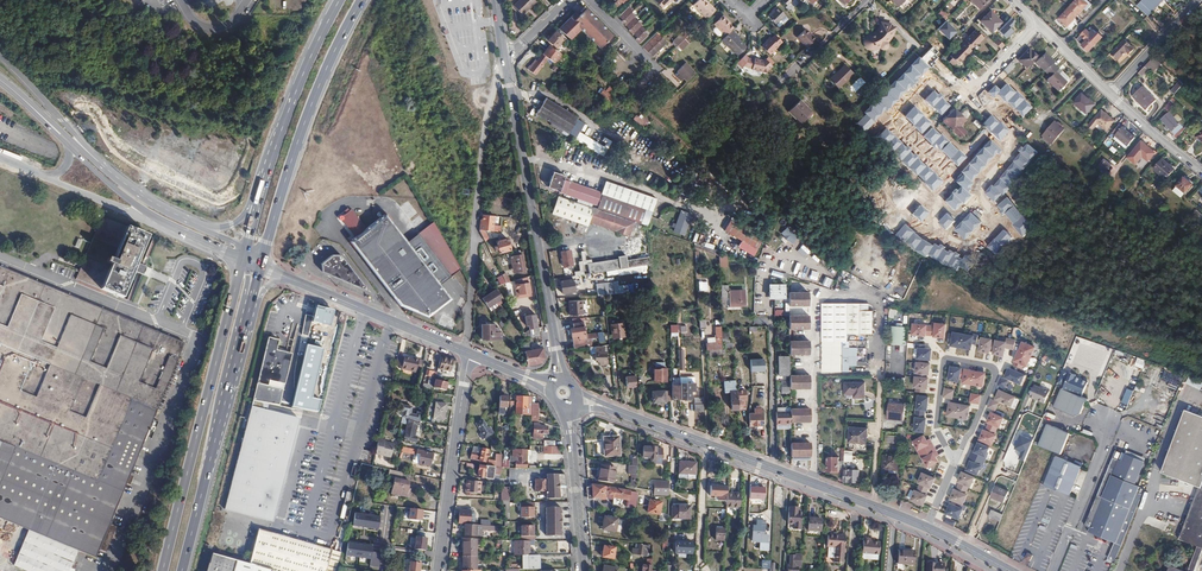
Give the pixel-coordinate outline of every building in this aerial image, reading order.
[(535,0),(519,0),(514,5),(521,13),(528,7),(529,8),(537,2),(535,0)] [(615,8),(615,9),(622,3),(623,4),(627,0),(617,0),(612,5),(615,8)] [(716,10),(711,5),(709,7),(704,1),(703,0),(698,0),(693,5),(706,19),(716,10)] [(787,6),(791,10),(798,4),(794,0),(787,6)] [(897,5),(904,13),(917,0),(902,0),(897,5)] [(987,0),(971,0),(970,1),(979,9),(987,0)] [(1078,16),(1084,9),(1089,5),(1084,0),(1077,0),(1070,8),(1078,16)] [(1088,0),(1084,0),(1089,5),(1084,9),(1086,11),(1092,5),(1088,0)] [(1164,0),(1143,0),(1141,2),(1152,12),(1164,0)] [(633,11),(629,6),(619,16),(623,20),(632,12),(633,11)] [(571,9),(555,25),(571,39),(581,30),(599,48),(612,35),(584,7),(580,11),(581,13),(578,16),(571,9)] [(771,12),(767,16),(776,25),(781,20),(786,15),(778,7),(772,13),(771,12)] [(1109,19),(1115,14),(1108,7),(1103,12),(1109,19)] [(1068,27),(1078,16),(1070,8),(1060,19),(1068,27)] [(940,10),(937,13),(943,19),(946,16),(940,10)] [(991,11),(982,21),(992,32),(1002,22),(991,11)] [(632,12),(623,20),(622,21),(626,25),(634,17),(636,16),(632,12)] [(732,30),(733,28),(730,25),(727,22),(728,21),(723,15),(714,24),(725,36),(732,30)] [(626,25),(629,29),(638,21),(634,17),(626,25)] [(633,34),(634,33),(642,26),(643,25),(639,21),(638,21),(629,29),(629,30),(633,34)] [(947,22),(939,29),(950,40),(957,32),(947,22)] [(877,32),(874,33),(874,36),(873,36),(872,36),(870,35),(869,35),(869,36),(866,38),(865,40),(864,42),(865,44),(865,46),(867,48),(868,49),(870,50),(871,50),(875,49),(876,48),(878,45),(881,45),(883,47),(883,48),(884,48),(886,48),(887,47),(888,47),(888,46),(888,45),(887,43),(893,37),(894,35),(896,30),(890,28),(891,25),(882,23),(882,24),(879,30),(877,32)] [(634,33),(637,38),(644,31),(646,30),(642,26),(634,33)] [(797,38),(806,48),(815,39),(812,35),(811,35),(805,29),(797,38)] [(565,38),(556,30),(547,40),(557,48),(565,38)] [(725,36),(722,39),(737,55),(746,47),(739,39),(738,40),(733,36),(735,34),(732,30),(725,36)] [(976,30),(965,40),(972,48),(976,44),(978,42),(979,43),(984,38),(976,30)] [(1088,30),(1078,40),(1090,52),(1104,38),(1099,33),(1098,34),(1094,30),(1092,33),(1088,30)] [(640,43),(648,36),(644,31),(637,38),(636,39),(640,43)] [(644,48),(651,55),(665,41),(658,33),(644,48)] [(783,42),(776,35),(772,39),(771,37),(762,46),(769,55),(783,42)] [(677,46),(683,40),(679,36),(673,41),(677,46)] [(994,42),(1001,49),(1005,45),(998,38),(994,42)] [(689,43),(685,39),(683,40),(677,46),(682,50),(689,43)] [(965,40),(963,42),(971,49),(972,48),(965,40)] [(1125,40),(1112,54),(1119,61),(1127,52),(1130,55),(1134,50),(1125,40)] [(651,55),(652,57),(667,42),(665,41),(651,55)] [(971,49),(963,42),(950,56),(957,63),(961,59),(963,57),(964,58),(972,51),(971,49)] [(561,54),(550,45),(542,54),(543,55),(547,58),(553,63),(561,54)] [(1039,58),(1031,50),(1019,60),(1027,69),(1039,58)] [(915,52),(899,68),(906,76),(922,60),(915,52)] [(1053,63),(1054,61),(1046,54),(1037,63),(1045,71),(1053,63)] [(547,58),(543,55),(539,60),(531,70),(536,74),(547,60),(546,59),(547,58)] [(749,58),(745,55),(739,61),(744,66),(749,58)] [(768,57),(766,59),(772,65),(774,63),(768,57)] [(528,69),(531,70),(539,60),(536,58),(528,69)] [(754,59),(749,58),(744,66),(752,68),(754,59)] [(766,59),(765,58),(762,60),(755,58),(754,59),(752,68),(752,69),(766,73),(773,67),(772,65),(766,59)] [(1152,58),(1139,72),(1142,76),(1150,67),(1155,61),(1152,58)] [(1016,66),(1012,61),(1004,69),(1008,73),(1016,66)] [(1155,61),(1150,67),(1154,70),(1159,65),(1155,61)] [(679,73),(676,76),(680,80),(683,77),(686,80),(695,72),(685,62),(677,70),(679,73)] [(1051,77),(1048,80),(1058,90),(1061,88),(1063,85),(1066,82),(1059,74),(1056,71),(1058,69),(1053,63),(1045,71),(1051,77)] [(839,73),(830,80),(838,88),(854,73),(845,64),(838,71),(839,73)] [(829,79),(830,80),(839,73),(838,71),(829,79)] [(1062,72),(1059,74),(1066,82),(1069,79),(1068,78),(1062,72)] [(854,93),(866,83),(861,77),(849,87),(854,93)] [(1008,121),(1029,98),(1006,77),(985,100),(1008,121)] [(1184,82),(1181,80),(1172,90),(1175,93),(1184,82)] [(1157,99),(1144,86),(1134,96),(1146,109),(1157,99)] [(613,97),(604,90),(601,94),(610,101),(613,97)] [(1095,105),(1083,94),(1075,103),(1087,114),(1095,105)] [(536,113),(569,134),(578,119),(570,114),(571,112),(567,109),(565,111),(546,99),(536,113)] [(813,113),(801,99),(788,110),(800,124),(813,113)] [(613,117),(615,118),(618,114),(606,106),(600,114),(610,121),(613,117)] [(916,107),(906,117),(914,125),(924,116),(924,115),(916,107)] [(954,110),(943,121),(960,137),(966,132),(960,126),(966,120),(961,114),(960,115),(954,110)] [(1114,121),(1102,111),(1094,121),(1106,131),(1114,121)] [(1185,129),(1169,112),(1162,120),(1167,125),(1169,127),(1175,134),(1174,135),(1177,138),(1185,129)] [(648,124),(637,115),(634,119),(645,128),(648,124)] [(992,115),(983,124),(991,131),(1000,122),(992,115)] [(924,116),(914,125),(914,126),(922,134),(932,124),(924,116)] [(978,128),(982,125),(977,119),(973,122),(978,128)] [(1065,129),(1056,121),(1043,136),(1052,144),(1065,129)] [(1000,122),(991,131),(1000,140),(1009,130),(1001,122),(1000,122)] [(1135,138),(1121,126),(1114,134),(1128,146),(1135,138)] [(915,160),(991,231),(996,226),(1006,236),(1019,223),(1012,196),(998,183),(1004,176),(995,168),(988,177),(986,173),(989,170),(980,161),(987,154),(976,143),(966,154),(942,131),(915,160)] [(638,132),(635,134),(642,142),(644,140),(638,132)] [(1155,153),(1141,142),(1135,150),(1149,161),(1155,153)] [(1174,169),(1163,159),(1154,169),(1166,179),(1174,169)] [(1112,168),(1105,161),(1099,168),(1106,175),(1112,168)] [(653,209),(605,187),(603,193),(569,181),(570,179),(565,177),(565,176),(553,171),(548,187),(560,191),(559,192),(599,205),(598,208),(656,228),(659,220),(650,217),(653,209)] [(1184,177),(1177,185),(1185,193),(1192,184),(1184,177)] [(607,181),(605,187),(653,209),(656,198),(607,181)] [(590,223),(595,209),(559,197),(553,214),(589,226),(590,223)] [(706,213),(710,215),(714,208),(710,206),(706,213)] [(929,212),(921,206),(913,215),(922,222),(929,212)] [(351,207),(349,209),(345,213),(343,214),(341,214),(339,215),(339,217),(340,218),(342,219),(356,235),(350,240),(400,305),(428,317),(454,296),(442,281),(409,239),(386,211),(367,226),(351,207)] [(634,222),(595,208),(595,209),(590,223),(629,236),(634,222)] [(691,214),(681,210),(674,231),(684,234),(689,221),(692,222),(693,218),(690,217),(691,214)] [(1196,210),(1193,214),(1200,220),(1201,217),(1201,215),(1196,210)] [(962,221),(973,231),(981,222),(970,212),(962,221)] [(479,218),(478,228),(493,222),(494,217),(482,214),(481,218),(479,218)] [(947,214),(938,223),(946,230),(954,221),(947,214)] [(121,297),(148,235),(100,215),(74,277),(121,297)] [(452,274),(461,267),(434,219),(418,232),(452,274)] [(762,238),(729,219),(723,230),(756,249),(762,238)] [(962,221),(954,230),(964,240),(973,231),(962,221)] [(478,228),(482,236),(484,241),(488,240),(483,229),(492,230),(493,222),(478,228)] [(781,232),(790,244),(797,240),(788,227),(781,232)] [(908,239),(911,232),(904,230),(901,237),(908,239)] [(413,236),(409,239),(442,281),(448,277),(452,274),(418,232),(413,236)] [(507,238),(496,241),(498,246),(496,246),(496,249),(498,249),(500,252),(510,249),(507,238)] [(716,250),(694,242),(694,247),(716,254),(716,250)] [(570,251),(561,252),(564,268),(573,266),(570,251)] [(810,264),(817,258),(810,251),(804,257),(810,264)] [(322,267),(322,271),(362,288),(363,288),(364,288),(366,286),(332,254),(321,263),(322,267)] [(522,255),(513,256),(516,268),(518,268),(519,272),(525,271),(522,255)] [(587,263),(588,274),(649,264),(649,257),(626,260),(626,255),(618,256),(618,258),(587,263)] [(883,255),(877,264),(883,268),(889,259),(883,255)] [(821,261),(816,267),(823,272),(828,266),(821,261)] [(35,533),(21,568),(28,570),(67,570),(76,550),(94,557),(184,342),(0,266),(0,519),(35,533)] [(805,269),(802,277),(811,281),(814,272),(805,269)] [(781,278),(783,273),(772,270),(770,275),(781,278)] [(497,281),(499,285),(506,283),(504,273),(499,274),(500,276),(497,278),(498,281),(497,281)] [(526,277),(516,280),(516,284),(514,284),(515,288),(518,288),(519,294),(530,292),(528,282),(527,282),(526,277)] [(824,277),(821,285),(830,288),(833,279),(824,277)] [(560,282),(563,294),(574,292),(573,280),(560,282)] [(933,283),(929,281),(919,305),(922,307),(933,283)] [(784,285),(770,285),(770,297),(784,297),(784,285)] [(727,286),(721,286),(722,304),(721,304),(721,309),(727,308),(727,307),(730,307),(730,305),(745,304),(744,291),(738,291),(738,290),(733,290),(733,291),(730,291),(730,290),(730,289),(727,289),(727,286)] [(497,289),(481,299),(487,308),(495,303),(497,306),(504,301),(497,289)] [(808,293),(788,293),(789,306),(808,306),(808,293)] [(581,300),(569,301),(570,315),(582,314),(581,300)] [(859,303),(822,303),(822,371),(841,371),(841,341),(846,341),(846,334),(872,334),(872,311),(859,311),(859,303)] [(314,319),(314,317),(307,315),(302,336),(310,337),(314,319)] [(330,333),(334,319),(323,316),(320,331),(324,332),(330,333)] [(789,316),(789,317),(789,329),(808,329),(808,316),(789,316)] [(583,318),(572,319),(573,328),(570,328),(571,336),(571,340),(572,348),(589,346),(589,338),(597,337),(597,333),(584,334),(583,323),(583,318)] [(501,338),(501,331),(498,331),(498,327),(493,327),(492,324),(485,324),(485,320),(481,320),(482,339),(501,338)] [(616,324),(610,325),(612,338),(624,337),(622,321),(616,322),(616,324)] [(945,324),(934,323),(933,326),(932,337),(944,339),(945,324)] [(926,325),(912,324),(910,336),(925,337),(925,336),(926,325)] [(908,327),(888,325),(887,344),(907,345),(907,340),(908,327)] [(933,326),(926,325),(925,336),(932,337),(933,326)] [(537,335),(541,334),(540,327),(538,328),(531,329),(532,337),(537,336),(537,335)] [(972,336),(952,332),(951,334),(949,344),(949,347),(970,351),(971,344),(973,336),(972,336)] [(992,340),(980,337),(977,352),(989,354),(989,351),(991,341),(992,340)] [(721,338),(716,339),(716,343),(706,343),(706,350),(722,349),(721,338)] [(1006,338),(1005,342),(1006,342),(1005,349),(1013,350),(1015,340),(1006,338)] [(284,390),(293,355),(284,353),(280,352),(278,351),(280,342),(276,340),(270,339),(259,384),(282,390),(284,390)] [(1005,342),(995,340),(994,342),(992,352),(992,355),(1003,357),(1005,349),(1006,342),(1005,342)] [(809,341),(790,342),(790,355),(809,354),(809,341)] [(1035,347),(1021,341),(1013,362),(1023,366),(1026,367),(1035,347)] [(524,351),(526,365),(530,367),(539,365),(540,364),(542,361),(544,358),(542,348),(530,350),(528,342),(521,343),(522,351),(524,351)] [(603,347),(594,347),(594,348),(595,354),(595,360),(597,360),(597,362),(599,362),(599,365),(607,365),(607,360),(605,360),(605,352),(603,352),(603,347)] [(924,349),(917,348),(917,349),(916,360),(930,361),(931,349),(924,349)] [(709,351),(709,358),(722,357),(722,350),(709,351)] [(857,352),(844,351),(844,356),(843,356),(843,371),(850,371),(850,356),(857,356),(857,352)] [(1048,363),(1051,358),(1045,355),(1042,359),(1048,363)] [(453,359),(441,356),(440,361),(438,367),(438,368),(443,369),(442,373),(449,375),(453,359)] [(790,375),(789,356),(778,356),(779,375),(790,375)] [(404,359),(398,357),(397,363),(396,368),(401,369),(404,359)] [(412,361),(404,359),(401,369),(416,373),(417,369),(421,370),(423,360),(413,357),(412,361)] [(765,359),(751,360),(752,372),(765,372),(765,359)] [(1134,366),(1143,369),(1145,361),(1137,359),(1134,366)] [(930,363),(915,362),(914,374),(929,375),(930,363)] [(959,379),(961,369),(949,367),(947,381),(958,383),(959,379)] [(664,368),(654,369),(654,380),(666,381),(666,368),(664,368)] [(1025,375),(1008,368),(1004,378),(1009,380),(1020,385),(1025,375)] [(422,388),(432,391),(433,387),(435,379),(436,376),(433,375),(434,371),(428,369),(426,374),(430,375),(429,379),(431,380),(430,384),(424,383),(422,388)] [(985,373),(963,369),(961,379),(961,383),(982,387),(985,373)] [(1168,387),(1176,389),(1180,376),(1164,371),(1161,380),(1169,383),(1168,387)] [(809,375),(790,375),(790,384),(790,389),(809,388),(809,375)] [(636,386),(635,376),(625,377),(626,386),(636,386)] [(928,378),(914,376),(913,388),(915,388),(926,389),(927,390),(928,378)] [(1186,383),(1201,390),(1201,387),(1201,382),(1189,376),(1186,383)] [(673,399),(680,398),(680,385),(680,384),(680,377),(677,377),(677,385),(672,385),(673,399)] [(1005,389),(1009,380),(1004,378),(1000,377),(996,386),(1005,389)] [(435,379),(433,387),(446,391),(447,383),(435,379)] [(731,408),(737,408),(737,406),(736,389),(735,379),(723,379),(724,390),(730,390),(731,408)] [(865,382),(845,382),(845,393),(854,393),(854,397),(865,397),(865,382)] [(680,385),(680,398),(686,398),(685,391),(694,390),(694,385),(690,385),(689,383),(685,383),(685,385),(680,385)] [(1035,385),(1030,397),(1035,399),(1035,398),(1038,399),(1038,400),(1045,403),(1050,391),(1035,385)] [(1090,399),(1062,387),(1055,406),(1076,415),(1082,412),(1087,401),(1090,399)] [(954,390),(944,388),(942,398),(952,400),(954,390)] [(736,389),(737,406),(745,406),(745,398),(745,389),(736,389)] [(1133,391),(1126,389),(1121,403),(1127,405),(1133,391)] [(664,390),(651,391),(653,402),(669,401),(668,390),(664,391),(664,390)] [(1015,397),(998,390),(994,400),(999,402),(1011,407),(1015,397)] [(981,395),(971,393),(969,403),(979,405),(981,395)] [(928,397),(917,395),(915,410),(925,411),(926,411),(928,397)] [(508,397),(499,397),(498,413),(504,413),(504,408),(507,408),(508,397)] [(531,403),(531,400),(527,400),(527,397),(516,397),(516,416),(531,416),(531,409),(531,403)] [(995,411),(999,402),(994,400),(990,398),(986,408),(995,411)] [(254,401),(225,511),(265,522),(265,521),(267,521),(269,512),(267,512),(283,456),(291,458),(301,420),(268,412),(265,411),(267,403),(254,401)] [(443,420),(446,404),(436,402),(433,418),(443,420)] [(970,406),(948,402),(946,417),(967,421),(970,406)] [(906,405),(890,403),(888,419),(903,421),(906,405)] [(402,412),(401,417),(419,420),(421,412),(417,411),(416,415),(411,414),(411,412),(410,411),(411,407),(399,405),(397,411),(402,412)] [(749,413),(749,426),(762,425),(761,408),(754,408),(754,413),(749,413)] [(1188,482),(1201,446),(1201,416),(1185,409),(1161,472),(1188,482)] [(925,411),(915,410),(914,417),(924,419),(925,411)] [(790,412),(778,412),(778,425),(781,425),(781,423),(790,423),(790,413),(790,412)] [(1003,418),(990,412),(985,423),(988,424),(997,428),(999,428),(1003,418)] [(810,423),(810,413),(790,413),(790,423),(810,423)] [(396,416),(395,416),(395,418),(396,418),(396,419),(402,420),(401,424),(407,425),(403,440),(415,442),(416,437),(413,436),(415,432),(416,425),(418,425),(419,420),(401,417),(396,416)] [(924,419),(914,417),(913,432),(924,433),(926,419),(924,419)] [(487,429),(482,420),(476,423),(481,432),(479,434),(482,439),(493,433),(490,427),(487,429)] [(1049,422),(1039,443),(1062,453),(1071,431),(1049,422)] [(546,435),(547,427),(539,427),(539,425),(534,424),(533,438),(540,438),(540,435),(546,435)] [(997,428),(988,424),(985,430),(994,434),(997,428)] [(867,427),(850,426),(849,443),(866,443),(867,427)] [(985,430),(982,429),(978,440),(991,445),(996,435),(994,434),(985,430)] [(905,444),(906,433),(900,432),(886,431),(886,435),(902,436),(901,444),(905,444)] [(886,443),(901,444),(902,436),(886,435),(886,443)] [(923,435),(912,441),(917,451),(929,445),(926,440),(923,435)] [(1021,452),(1018,459),(1024,461),(1032,440),(1020,435),(1014,449),(1021,452)] [(619,455),(618,436),(604,437),(604,455),(619,455)] [(379,437),(375,455),(381,457),(381,456),(390,458),(394,444),(388,443),(388,444),(384,443),(385,440),(385,438),(379,437)] [(930,439),(926,440),(929,445),(917,451),(921,459),(933,452),(935,457),(939,455),(930,439)] [(790,442),(790,456),(809,456),(809,442),(790,442)] [(989,447),(977,442),(975,447),(972,453),(985,458),(987,453),(989,447)] [(660,460),(661,447),(656,447),(655,447),(642,446),(641,457),(651,457),(651,459),(653,460),(653,461),(655,461),(656,460),(660,460)] [(965,464),(967,465),(969,460),(981,465),(980,470),(981,471),(988,453),(987,453),(985,458),(972,453),(975,447),(972,446),(965,464)] [(1188,482),(1199,486),(1201,488),(1201,446),(1188,482)] [(480,454),(472,452),(470,459),(485,462),(486,458),(488,458),(490,450),(482,448),(480,454)] [(845,450),(845,448),(841,448),(841,461),(839,461),(839,458),(829,458),(828,471),(844,471),(844,468),(844,465),(845,455),(845,450)] [(427,453),(427,452),(409,449),(408,453),(422,456),(420,462),(424,463),(424,465),(430,466),(432,454),(427,453)] [(933,452),(921,459),(927,469),(938,462),(935,457),(933,452)] [(1110,467),(1108,472),(1136,484),(1145,462),(1126,454),(1123,462),(1120,460),(1119,460),(1115,469),(1110,467)] [(845,455),(844,465),(852,466),(853,455),(851,455),(845,455)] [(1045,483),(1070,495),(1082,466),(1057,455),(1045,483)] [(273,524),(291,458),(283,456),(267,512),(269,512),(267,521),(265,521),(265,522),(273,524)] [(882,469),(888,470),(896,470),(897,470),(898,457),(883,456),(882,469)] [(527,457),(521,457),(516,457),(516,460),(511,460),(511,463),(516,463),(516,468),(526,468),(527,457)] [(1113,458),(1110,467),(1115,469),(1119,460),(1113,458)] [(981,465),(969,460),(967,465),(965,471),(977,476),(980,470),(981,465)] [(695,473),(695,462),(679,461),(679,472),(695,473)] [(599,464),(597,480),(611,483),(614,467),(599,464)] [(493,478),(494,466),(488,466),(486,465),(485,467),(479,466),(478,476),(493,478)] [(844,471),(844,482),(858,483),(859,470),(847,469),(846,468),(844,468),(844,471)] [(974,477),(961,472),(956,482),(959,483),(968,487),(970,488),(974,477)] [(1136,484),(1108,472),(1086,524),(1091,526),(1089,532),(1118,543),(1141,486),(1136,484)] [(934,478),(921,473),(917,483),(919,484),(928,488),(930,489),(934,478)] [(566,487),(565,475),(546,475),(546,481),(535,481),(535,492),(547,492),(546,499),(567,499),(566,487)] [(406,495),(409,482),(395,479),(391,493),(399,495),(399,493),(406,495)] [(717,485),(717,479),(708,479),(707,498),(716,499),(716,501),(725,502),(726,485),(717,485)] [(466,488),(481,489),(481,482),(467,481),(466,488)] [(668,495),(669,487),(667,487),(668,481),(654,481),(654,494),(668,495)] [(968,487),(959,483),(956,490),(965,494),(968,487)] [(609,487),(591,484),(591,488),(587,488),(589,498),(599,497),(600,499),(607,498),(608,496),(611,496),(632,501),(635,492),(609,487)] [(928,488),(919,484),(916,491),(925,495),(928,488)] [(1009,491),(996,486),(991,497),(1004,503),(1009,491)] [(1199,486),(1179,539),(1197,546),(1188,568),(1189,568),(1188,570),(1195,570),(1201,552),(1201,488),(1199,486)] [(766,487),(751,487),(750,498),(765,499),(766,487)] [(956,490),(953,489),(949,500),(962,505),(967,495),(965,494),(956,490)] [(916,491),(914,490),(909,501),(922,506),(927,496),(925,495),(916,491)] [(739,508),(740,493),(726,492),(725,507),(739,508)] [(660,515),(662,503),(650,500),(648,512),(660,515)] [(534,509),(534,503),(519,504),(519,510),(520,509),(520,519),(533,519),(533,509),(534,509)] [(962,509),(949,503),(945,514),(958,519),(962,509)] [(690,518),(690,505),(672,505),(672,518),(690,518)] [(798,512),(799,509),(799,506),(789,506),(788,522),(794,523),(794,528),(800,528),(801,512),(798,512)] [(424,510),(411,508),(409,519),(423,520),(424,510)] [(560,515),(560,508),(545,508),(546,536),(561,536),(561,530),(561,522),(560,515)] [(1000,521),(1003,514),(992,510),(989,516),(1000,521)] [(469,524),(469,525),(474,525),(474,523),(475,523),(475,514),(474,513),(471,513),(471,512),(460,511),(459,523),(469,524)] [(363,517),(359,533),(379,536),(382,522),(363,517)] [(614,531),(616,519),(604,517),(602,529),(614,531)] [(819,530),(820,518),(808,517),(808,530),(819,530)] [(956,522),(945,517),(943,522),(954,527),(956,522)] [(764,520),(760,519),(757,519),(757,525),(753,525),(753,540),(760,541),(760,549),(767,549),(768,534),(763,534),(764,520)] [(469,525),(465,525),(464,535),(476,536),(477,526),(474,525),(469,525)] [(529,542),(534,542),(534,536),(533,536),(533,527),(520,527),(520,537),(520,542),(529,542)] [(715,539),(724,540),(724,538),(724,528),(716,528),(715,539)] [(250,566),(270,570),(327,570),(332,552),(321,548),(311,545),(292,540),(276,536),(259,531),(250,566)] [(844,533),(835,532),(835,534),(828,534),(827,545),(834,546),(834,561),(843,561),(844,533)] [(379,536),(359,533),(356,546),(375,550),(379,536)] [(428,538),(417,536),(415,549),(426,550),(428,538)] [(476,556),(476,540),(463,538),(464,557),(476,556)] [(880,542),(873,542),(869,541),(869,538),(863,538),(862,553),(879,554),(880,542)] [(691,553),(692,542),(676,541),(675,552),(691,553)] [(529,556),(529,542),(520,542),(513,542),(513,556),(522,556),(529,556)] [(648,552),(649,546),(638,544),(636,555),(646,557),(647,552),(648,552)] [(617,558),(618,547),(603,545),(602,556),(617,558)] [(914,565),(915,551),(900,550),(899,563),(914,565)] [(380,552),(370,552),(370,567),(380,568),(380,552)] [(801,562),(802,554),(795,554),(795,556),(790,555),(789,565),(788,565),(788,570),(797,570),(797,567),(796,567),(797,561),(801,562)] [(464,570),(477,570),(476,556),(464,557),(464,570)] [(539,562),(539,556),(529,556),(522,556),(522,570),(538,569),(538,563),(539,562)] [(410,561),(409,570),(421,570),(422,563),(410,561)] [(233,570),(270,570),(250,566),(236,562),(233,570)] [(944,563),(938,562),(938,563),(929,562),(927,570),(943,570),(944,563)]
